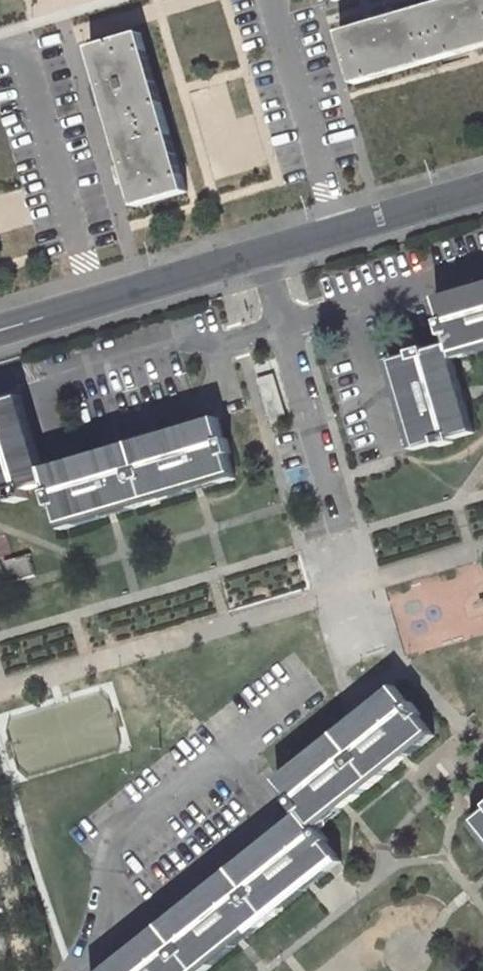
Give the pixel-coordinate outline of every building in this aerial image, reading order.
[(340,28),(354,78),(482,40),(482,0),(434,0),(418,5),(417,0),(401,0),(403,9),(340,28)] [(143,30),(93,44),(101,72),(89,75),(93,88),(105,85),(122,143),(110,146),(113,160),(126,157),(139,202),(189,188),(143,30)] [(482,347),(482,282),(430,298),(436,319),(431,320),(436,336),(441,334),(443,343),(421,350),(420,346),(403,351),(404,355),(381,362),(408,448),(430,442),(431,445),(450,440),(448,435),(470,429),(448,357),(482,347)] [(230,477),(222,454),(227,452),(223,437),(219,438),(213,416),(38,467),(17,394),(0,398),(0,492),(1,492),(4,500),(21,496),(18,487),(41,480),(44,489),(40,490),(44,505),(48,504),(55,528),(230,477)] [(0,556),(0,562),(4,577),(29,571),(23,550),(0,556)] [(334,857),(319,838),(323,834),(313,821),(426,729),(413,711),(415,708),(405,695),(401,697),(387,680),(270,776),(284,794),(281,796),(291,808),(93,970),(192,970),(334,857)] [(479,801),(482,804),(463,819),(482,844),(482,797),(479,801)]
